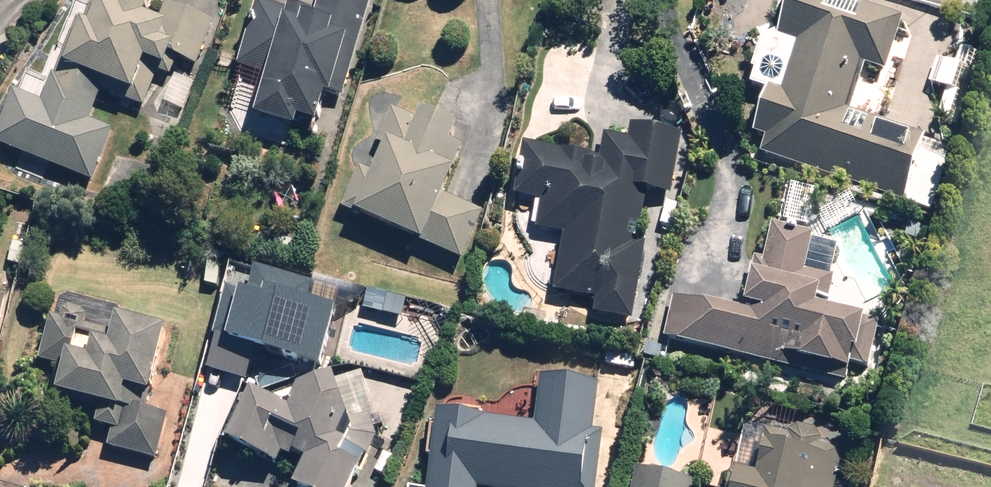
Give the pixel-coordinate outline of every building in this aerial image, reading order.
[(213,28),(146,0),(122,0),(119,8),(101,0),(83,0),(39,105),(15,95),(0,131),(0,149),(18,157),(13,169),(42,182),(47,169),(90,187),(113,133),(94,125),(107,95),(131,105),(147,68),(166,76),(172,63),(194,72),(213,28)] [(313,19),(258,3),(239,71),(266,79),(253,124),(295,136),(298,128),(316,133),(325,104),(335,107),(351,47),(360,49),(374,0),(319,0),(313,19)] [(775,44),(792,49),(779,92),(764,87),(749,134),(763,138),(757,157),(900,202),(921,136),(849,113),(864,64),(884,70),(901,17),(860,5),(853,27),(824,17),(830,0),(789,0),(775,44)] [(361,165),(339,210),(456,267),(481,215),(443,197),(466,150),(451,143),(458,130),(421,112),(414,126),(389,114),(374,145),(381,149),(371,170),(361,165)] [(634,322),(652,203),(671,206),(683,132),(629,124),(627,137),(603,133),(599,159),(521,146),(513,197),(541,201),(536,231),(564,236),(554,294),(596,301),(593,316),(634,322)] [(810,235),(772,229),(764,277),(752,275),(745,314),(668,301),(660,347),(848,378),(852,355),(861,356),(866,326),(824,319),(830,280),(804,276),(810,235)] [(224,268),(211,264),(206,286),(219,290),(224,268)] [(9,296),(0,294),(0,336),(9,296)] [(163,330),(66,311),(63,324),(42,320),(33,365),(55,369),(49,399),(112,411),(104,453),(159,463),(168,414),(123,405),(125,395),(149,399),(163,330)] [(201,360),(197,376),(226,383),(230,367),(201,360)] [(333,377),(265,402),(248,395),(224,446),(275,470),(281,456),(304,464),(296,486),(352,486),(360,466),(343,460),(347,450),(378,442),(375,430),(385,427),(381,414),(375,416),(362,373),(335,382),(333,377)] [(427,486),(598,486),(604,432),(595,431),(600,381),(542,375),(536,422),(435,411),(427,486)] [(222,388),(200,381),(190,413),(212,420),(222,388)] [(758,419),(743,486),(837,486),(847,439),(758,419)] [(629,469),(625,486),(693,486),(694,484),(629,469)]
